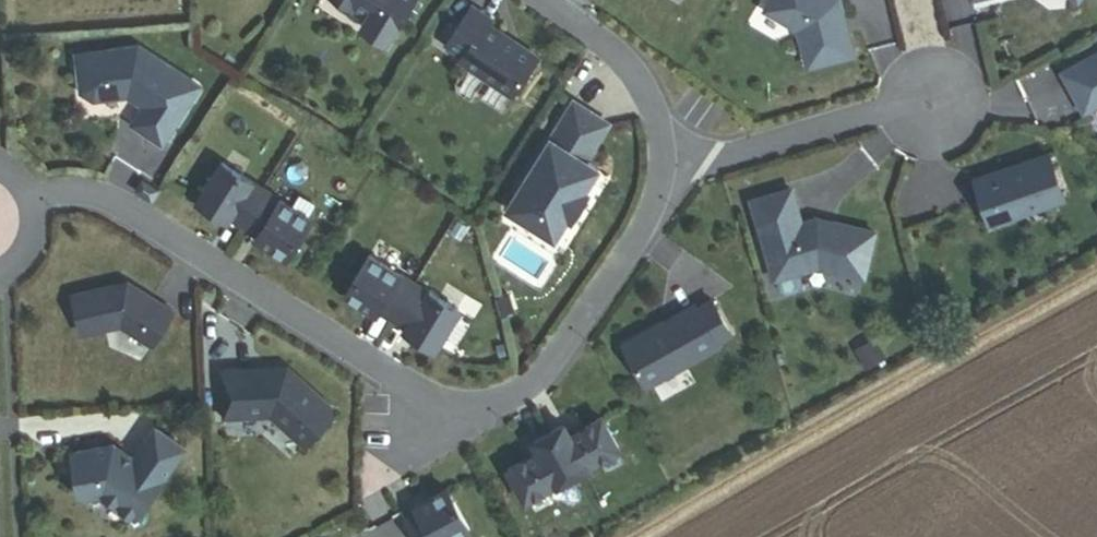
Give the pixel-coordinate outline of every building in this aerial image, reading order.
[(387,45),(415,0),(337,0),(367,19),(361,28),(387,45)] [(767,13),(800,32),(809,69),(854,57),(840,1),(839,0),(774,0),(767,13)] [(511,97),(536,59),(486,24),(489,20),(471,8),(446,46),(462,57),(459,62),(511,97)] [(164,145),(201,87),(140,48),(79,55),(83,93),(95,100),(129,97),(146,107),(134,125),(164,145)] [(1062,75),(1083,115),(1096,108),(1096,56),(1062,75)] [(572,221),(589,194),(586,192),(599,170),(587,163),(610,126),(575,104),(509,211),(556,240),(569,219),(572,221)] [(1063,202),(1047,157),(976,181),(985,205),(992,202),(1000,224),(1063,202)] [(226,166),(198,201),(293,266),(314,225),(226,166)] [(143,180),(136,192),(153,202),(160,191),(143,180)] [(874,235),(817,221),(800,226),(789,192),(751,203),(774,282),(818,268),(863,280),(874,235)] [(375,261),(348,301),(438,355),(458,315),(375,261)] [(78,294),(90,337),(129,330),(152,347),(167,338),(179,316),(132,284),(78,294)] [(623,348),(645,388),(717,348),(715,345),(730,337),(711,302),(696,311),(694,308),(623,348)] [(226,418),(271,415),(306,446),(336,412),(288,369),(223,372),(226,418)] [(600,416),(506,471),(530,502),(622,459),(600,416)] [(103,495),(135,518),(185,449),(156,428),(134,460),(114,445),(73,453),(80,492),(87,497),(103,495)] [(400,521),(409,536),(458,536),(467,532),(445,492),(427,502),(429,505),(400,521)]
